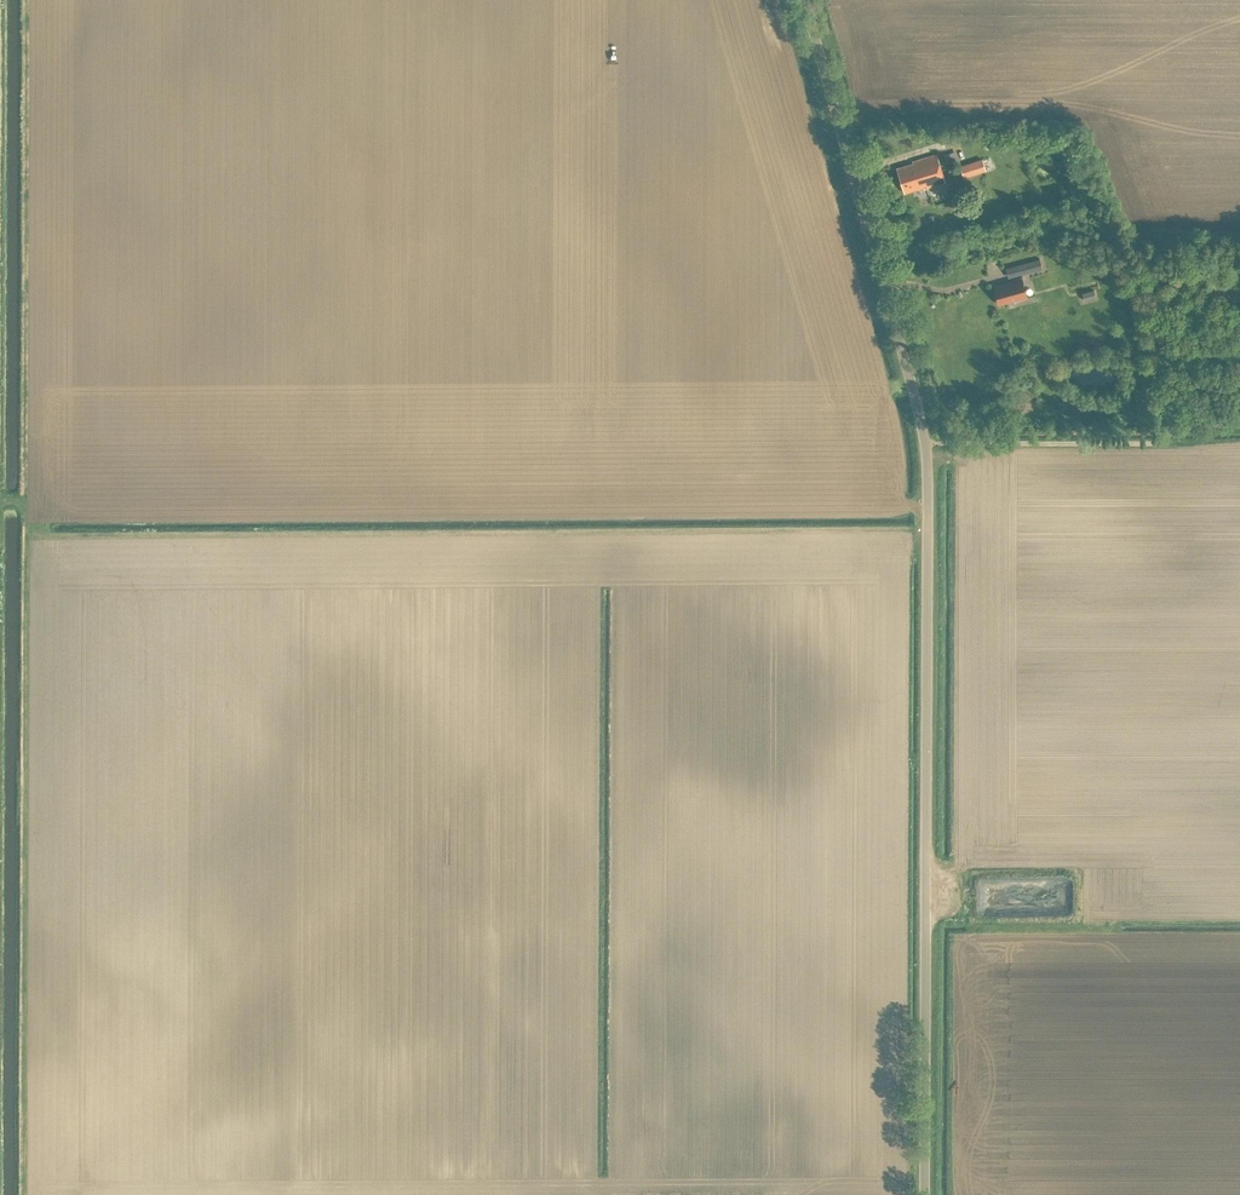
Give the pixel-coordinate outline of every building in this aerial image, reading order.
[(945,182),(937,154),(907,163),(908,165),(897,168),(905,193),(921,188),(922,190),(945,182)] [(964,177),(986,170),(982,158),(960,165),(964,177)] [(921,199),(931,196),(929,189),(921,192),(921,193),(919,193),(921,199)] [(1019,264),(1022,274),(1043,268),(1040,258),(1019,264)] [(994,286),(999,304),(1016,299),(1016,301),(1027,298),(1021,277),(1010,280),(1011,282),(994,286)] [(1084,300),(1095,297),(1093,290),(1082,293),(1084,300)]
